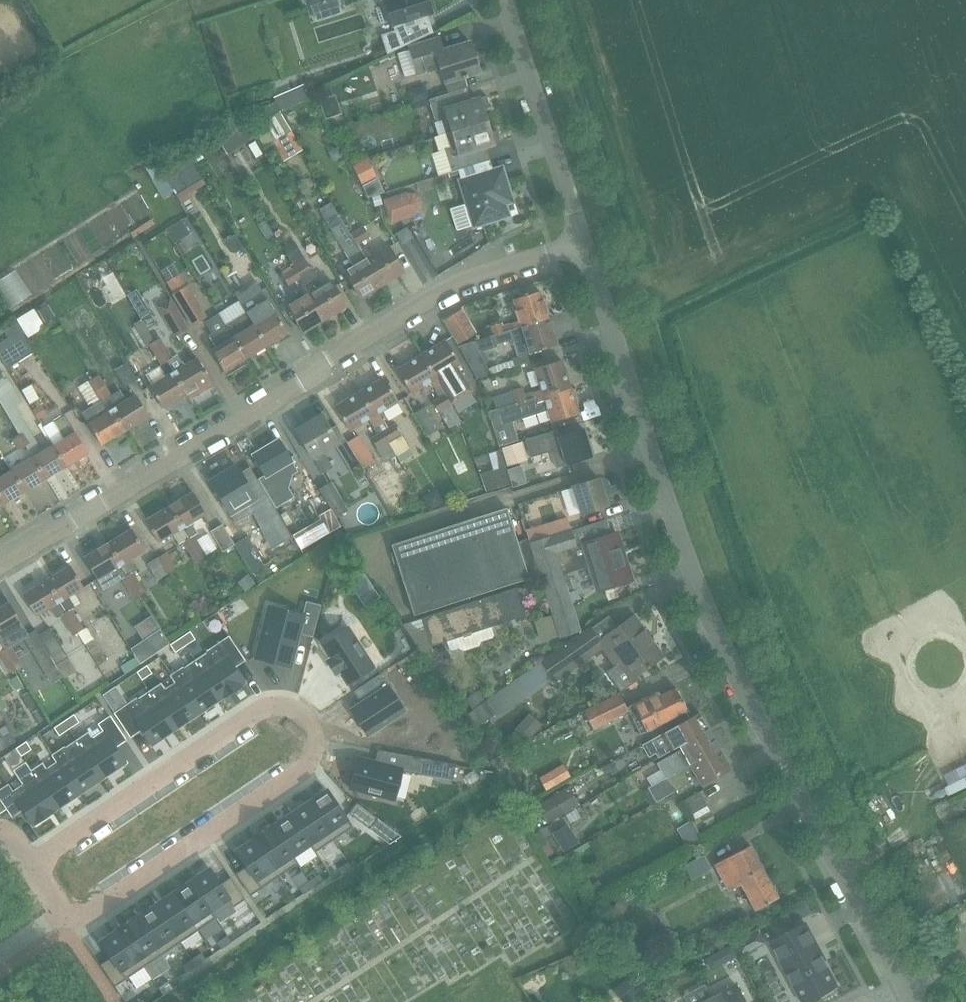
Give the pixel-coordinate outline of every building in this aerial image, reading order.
[(316,20),(341,12),(337,0),(309,0),(316,20)] [(381,1),(384,0),(392,26),(393,31),(381,35),(387,54),(434,32),(428,14),(432,13),(428,0),(381,0),(381,1)] [(191,24),(169,31),(171,39),(193,32),(191,24)] [(448,93),(467,87),(464,79),(467,78),(466,77),(479,73),(469,42),(442,51),(439,38),(409,48),(394,53),(396,61),(404,58),(410,77),(417,75),(440,68),(448,93)] [(434,123),(438,137),(486,121),(483,110),(490,108),(486,97),(471,102),(467,87),(448,93),(412,104),(413,110),(431,104),(436,123),(434,123)] [(290,126),(301,121),(296,110),(285,115),(290,126)] [(280,112),(253,128),(268,155),(277,150),(283,161),(303,150),(296,139),(292,131),(280,112)] [(438,176),(452,172),(457,170),(489,160),(485,147),(501,142),(497,131),(490,133),(486,121),(438,137),(435,138),(439,152),(432,154),(438,176)] [(241,123),(217,138),(227,155),(252,140),(241,123)] [(198,148),(187,155),(192,163),(194,166),(205,160),(198,148)] [(489,160),(457,170),(460,178),(469,208),(475,224),(481,222),(481,223),(507,215),(504,208),(503,203),(511,201),(504,181),(504,180),(499,182),(495,171),(493,171),(489,160)] [(178,198),(204,183),(194,166),(192,163),(177,172),(172,163),(161,170),(178,198)] [(355,188),(360,198),(376,190),(371,180),(355,188)] [(182,218),(206,202),(200,192),(175,208),(182,218)] [(407,192),(383,199),(390,223),(414,216),(419,212),(422,207),(422,201),(418,196),(413,193),(407,193),(407,192)] [(379,196),(372,198),(374,207),(382,205),(379,196)] [(344,273),(349,282),(360,299),(382,285),(360,250),(357,244),(350,232),(335,207),(334,207),(339,216),(328,222),(340,241),(355,266),(344,273)] [(151,219),(130,232),(134,238),(155,225),(151,219)] [(181,221),(168,230),(176,243),(190,235),(181,221)] [(370,237),(364,227),(363,225),(350,232),(357,244),(370,237)] [(401,245),(411,239),(406,229),(396,235),(401,245)] [(388,247),(379,252),(372,256),(366,246),(360,250),(382,285),(403,273),(388,247)] [(233,249),(224,254),(235,274),(244,269),(233,249)] [(346,307),(336,290),(330,281),(314,291),(309,282),(311,281),(307,274),(312,270),(306,260),(294,267),(300,278),(304,284),(325,319),(346,307)] [(282,274),(283,275),(288,285),(300,278),(294,267),(282,274)] [(82,302),(111,283),(102,269),(73,289),(82,302)] [(206,318),(186,286),(179,274),(166,282),(193,326),(206,318)] [(303,333),(325,319),(304,284),(299,287),(305,296),(287,307),(303,333)] [(137,290),(127,296),(140,319),(150,313),(137,290)] [(288,336),(286,333),(261,291),(240,303),(253,324),(252,325),(265,346),(276,339),(278,342),(288,336)] [(489,323),(493,335),(547,318),(539,292),(512,300),(519,322),(502,328),(499,320),(489,323)] [(215,294),(209,298),(215,308),(219,315),(245,358),(265,346),(252,325),(238,333),(215,294)] [(187,329),(170,298),(157,305),(175,336),(187,329)] [(46,303),(35,310),(42,323),(53,316),(46,303)] [(223,371),(245,358),(219,315),(206,323),(213,334),(209,336),(216,347),(211,350),(223,371)] [(459,344),(476,334),(469,324),(464,327),(457,315),(446,322),(459,344)] [(556,345),(548,319),(493,336),(496,346),(513,341),(518,358),(556,345)] [(153,341),(142,321),(134,326),(146,347),(148,346),(157,360),(159,366),(166,362),(153,341)] [(7,369),(35,352),(22,331),(15,335),(11,329),(5,332),(9,339),(0,345),(0,357),(7,369)] [(160,337),(153,341),(166,362),(172,373),(185,394),(210,379),(197,358),(184,366),(178,356),(173,358),(160,337)] [(451,405),(474,391),(444,341),(420,356),(451,405)] [(472,342),(459,346),(476,378),(490,374),(472,342)] [(78,346),(71,351),(83,367),(90,362),(78,346)] [(433,403),(439,412),(449,429),(461,422),(451,405),(420,356),(397,370),(412,396),(431,384),(440,399),(433,403)] [(496,410),(569,387),(561,361),(534,369),(540,390),(524,395),(522,388),(492,398),(496,410)] [(126,363),(115,370),(125,387),(136,380),(126,363)] [(162,408),(185,394),(172,373),(165,377),(159,366),(144,375),(151,386),(149,387),(162,408)] [(66,466),(43,427),(41,428),(52,447),(43,453),(17,407),(23,403),(8,378),(5,380),(0,371),(0,404),(11,422),(25,446),(33,459),(45,479),(66,466)] [(99,375),(93,379),(104,399),(124,431),(148,417),(135,394),(125,400),(119,390),(111,395),(99,375)] [(397,427),(389,431),(379,414),(398,403),(383,378),(360,392),(399,458),(411,451),(397,427)] [(93,379),(86,383),(98,403),(104,399),(93,379)] [(578,414),(569,387),(496,410),(488,412),(493,428),(545,411),(549,423),(578,414)] [(373,441),(377,449),(385,463),(390,460),(397,472),(403,468),(398,459),(399,458),(360,392),(336,406),(351,432),(370,420),(379,437),(373,441)] [(588,393),(578,396),(584,415),(593,412),(588,393)] [(98,417),(88,423),(101,445),(124,431),(104,399),(98,403),(92,406),(98,417)] [(42,405),(33,410),(39,419),(47,414),(42,405)] [(414,413),(428,437),(438,431),(425,407),(414,413)] [(87,454),(76,437),(63,415),(43,427),(66,466),(87,454)] [(296,430),(307,447),(309,452),(310,452),(323,473),(332,467),(324,453),(337,445),(333,438),(334,438),(321,416),(296,430)] [(3,426),(17,451),(25,446),(11,422),(3,426)] [(556,430),(524,441),(530,459),(551,452),(557,469),(592,457),(583,429),(558,437),(556,430)] [(363,469),(375,463),(359,435),(347,442),(361,465),(363,469)] [(279,441),(253,456),(263,474),(264,476),(259,479),(276,509),(293,499),(288,490),(292,476),(298,472),(291,461),(289,458),(279,441)] [(361,465),(347,442),(346,443),(346,441),(337,446),(345,460),(343,461),(349,472),(361,465)] [(12,471),(24,492),(45,479),(33,459),(12,471)] [(235,467),(209,483),(215,493),(217,492),(220,497),(218,498),(234,525),(236,524),(235,522),(254,510),(262,524),(277,515),(249,468),(239,474),(235,467)] [(3,505),(24,492),(12,471),(2,477),(0,473),(0,500),(3,505)] [(581,513),(588,511),(607,505),(599,479),(573,487),(581,513)] [(500,481),(478,487),(483,506),(505,500),(500,481)] [(320,489),(337,517),(349,510),(332,482),(320,489)] [(192,493),(169,507),(186,535),(194,530),(191,524),(205,515),(192,493)] [(317,498),(308,503),(319,520),(328,515),(317,498)] [(145,521),(155,539),(158,543),(173,534),(179,544),(183,542),(195,562),(200,559),(188,539),(186,535),(169,507),(145,521)] [(506,508),(391,545),(414,615),(529,579),(528,575),(539,572),(530,544),(528,539),(517,543),(506,508)] [(234,544),(253,574),(296,547),(277,517),(234,544)] [(550,535),(572,528),(568,518),(547,524),(550,535)] [(211,532),(223,552),(234,545),(222,525),(211,532)] [(131,530),(108,544),(121,566),(122,566),(127,575),(140,596),(143,602),(149,599),(133,573),(136,571),(130,561),(144,552),(131,530)] [(582,630),(568,590),(556,554),(578,547),(572,530),(530,544),(539,572),(554,615),(561,637),(582,630)] [(568,573),(591,566),(623,555),(617,534),(578,547),(556,554),(568,590),(573,589),(568,573)] [(188,539),(200,559),(205,556),(193,535),(188,539)] [(97,580),(121,566),(108,544),(84,558),(97,580)] [(167,553),(158,558),(167,574),(176,569),(167,553)] [(599,593),(613,588),(632,582),(623,555),(591,566),(599,593)] [(147,564),(156,580),(167,574),(158,558),(147,564)] [(356,564),(343,573),(348,582),(362,573),(356,564)] [(81,604),(75,593),(83,589),(70,566),(46,581),(77,633),(83,629),(71,610),(81,604)] [(121,578),(134,599),(140,596),(127,575),(121,578)] [(248,577),(239,585),(246,593),(255,584),(248,577)] [(72,635),(77,633),(46,581),(22,595),(35,617),(51,608),(57,618),(61,616),(72,635)] [(517,587),(402,625),(420,655),(421,655),(434,651),(431,642),(446,638),(449,649),(452,651),(459,649),(463,651),(479,647),(481,642),(493,638),(494,635),(491,624),(526,614),(517,587)] [(269,607),(256,657),(290,666),(299,634),(312,637),(321,605),(306,601),(302,615),(269,607)] [(17,671),(23,667),(11,647),(14,645),(7,634),(21,625),(8,603),(0,608),(0,642),(4,649),(4,650),(17,671)] [(542,644),(561,637),(554,615),(534,621),(542,644)] [(633,679),(646,670),(662,658),(635,618),(606,638),(623,663),(609,673),(622,693),(636,683),(633,679)] [(107,661),(87,628),(78,634),(98,666),(107,661)] [(49,629),(37,636),(55,665),(55,666),(67,658),(49,629)] [(350,629),(324,645),(332,659),(329,661),(337,675),(341,672),(348,684),(374,668),(350,629)] [(160,630),(130,649),(134,656),(137,661),(139,664),(170,645),(168,642),(160,630)] [(474,711),(466,716),(474,728),(482,723),(495,713),(497,716),(599,643),(590,630),(543,664),(542,662),(508,686),(487,701),(474,711)] [(34,631),(23,638),(44,672),(55,665),(37,636),(34,631)] [(190,631),(180,638),(185,646),(195,639),(190,631)] [(228,637),(194,660),(221,699),(244,683),(234,667),(244,660),(228,637)] [(180,638),(170,645),(175,653),(185,646),(180,638)] [(17,671),(4,650),(0,652),(0,654),(12,674),(17,671)] [(134,656),(120,666),(123,671),(125,674),(139,664),(137,661),(134,656)] [(194,660),(171,676),(176,682),(198,714),(221,699),(194,660)] [(146,665),(136,672),(142,680),(152,673),(146,665)] [(360,704),(349,711),(366,736),(404,712),(379,675),(353,692),(360,704)] [(161,682),(149,690),(175,729),(198,714),(176,682),(165,689),(161,682)] [(606,687),(598,692),(603,699),(611,693),(606,687)] [(644,699),(625,708),(628,713),(639,736),(686,712),(674,689),(660,696),(658,692),(644,699)] [(149,690),(115,713),(130,737),(141,730),(151,745),(175,729),(149,690)] [(479,690),(466,700),(474,711),(487,701),(479,690)] [(27,692),(21,695),(29,708),(35,704),(27,692)] [(595,707),(584,712),(593,731),(604,725),(628,713),(625,708),(619,695),(595,707)] [(529,713),(515,729),(528,741),(542,725),(529,713)] [(74,714),(64,721),(69,729),(79,722),(74,714)] [(678,748),(708,732),(698,714),(655,739),(659,746),(654,749),(659,758),(678,747),(678,748)] [(88,731),(76,740),(102,778),(126,763),(115,747),(126,740),(110,717),(99,724),(104,731),(93,738),(88,731)] [(64,721),(53,728),(59,736),(69,729),(64,721)] [(708,732),(678,748),(680,750),(656,764),(665,779),(674,774),(682,770),(689,766),(718,749),(708,732)] [(15,744),(8,733),(0,738),(0,753),(15,744)] [(76,740),(54,755),(80,794),(102,778),(76,740)] [(26,741),(16,748),(21,756),(31,749),(26,741)] [(702,787),(713,780),(730,770),(718,749),(689,766),(702,787)] [(42,762),(31,770),(57,809),(80,794),(54,755),(53,755),(57,762),(47,769),(42,762)] [(409,756),(406,770),(430,775),(432,760),(409,756)] [(356,757),(349,788),(393,799),(400,768),(356,757)] [(0,790),(0,798),(7,809),(12,816),(22,809),(33,825),(57,809),(31,770),(25,761),(13,770),(23,785),(12,792),(8,785),(0,790)] [(690,784),(682,770),(674,774),(665,779),(673,794),(690,784)] [(657,803),(673,794),(665,779),(648,789),(657,803)] [(946,789),(950,797),(965,789),(965,780),(946,789)] [(327,789),(308,802),(333,840),(352,827),(327,789)] [(567,789),(536,807),(546,824),(577,805),(567,789)] [(699,792),(681,803),(690,818),(708,807),(699,792)] [(530,793),(520,799),(522,802),(524,806),(534,800),(530,793)] [(308,802),(290,814),(310,844),(315,852),(333,840),(308,802)] [(356,802),(348,813),(369,829),(377,818),(356,802)] [(290,814),(273,826),(292,856),(310,844),(290,814)] [(272,826),(254,838),(279,876),(297,864),(292,856),(272,826)] [(566,826),(552,834),(558,845),(572,836),(566,826)] [(690,833),(677,840),(688,861),(701,855),(690,833)] [(254,838),(235,851),(246,867),(235,874),(250,895),(279,876),(254,838)] [(753,910),(760,907),(777,897),(750,845),(712,864),(726,891),(739,884),(753,910)] [(570,865),(579,875),(591,866),(582,855),(570,865)] [(704,855),(684,866),(691,879),(711,869),(704,855)] [(348,862),(338,868),(342,875),(352,868),(348,862)] [(209,868),(190,881),(210,910),(228,899),(233,907),(245,899),(230,877),(220,884),(209,868)] [(319,874),(309,881),(313,887),(323,881),(319,874)] [(190,881),(172,893),(198,931),(216,919),(210,910),(190,881)] [(309,881),(298,887),(303,894),(313,887),(309,881)] [(596,882),(589,889),(596,897),(603,890),(596,882)] [(172,893),(154,905),(180,943),(198,931),(172,893)] [(619,897),(612,909),(621,915),(628,903),(619,897)] [(154,905),(136,917),(162,955),(180,943),(154,905)] [(136,917),(119,929),(144,967),(162,955),(136,917)] [(805,923),(769,942),(801,1001),(806,1001),(836,986),(823,960),(820,962),(815,951),(819,949),(805,923)] [(119,929),(100,941),(110,957),(100,964),(115,986),(144,967),(119,929)] [(227,935),(217,942),(221,949),(231,942),(227,935)] [(201,953),(191,959),(195,966),(206,959),(201,953)] [(191,959),(181,966),(185,973),(195,966),(191,959)] [(169,982),(158,988),(163,995),(173,988),(169,982)] [(736,985),(702,1001),(745,1001),(736,985)]
